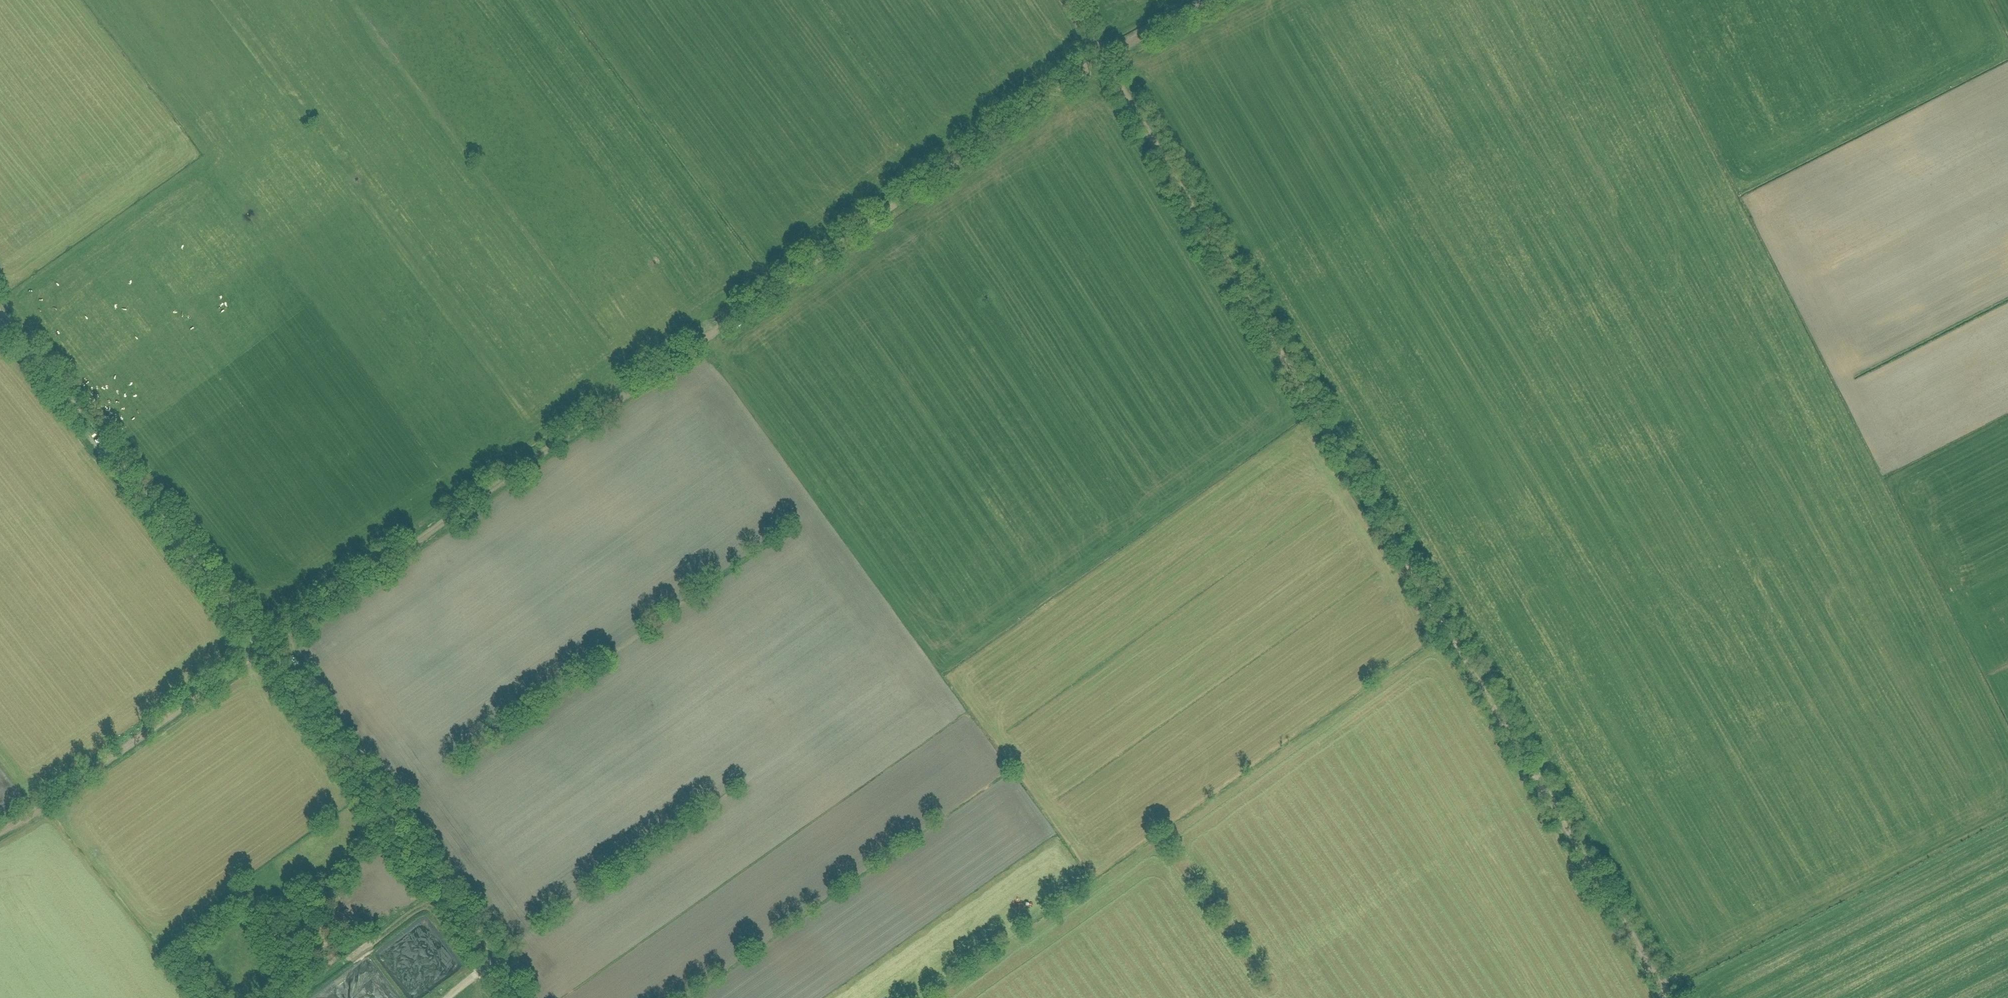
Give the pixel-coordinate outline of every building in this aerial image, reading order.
[(1305,449),(1314,445),(1312,440),(1302,445),(1305,449)] [(1233,767),(1246,763),(1243,754),(1230,758),(1233,767)] [(409,935),(390,946),(410,980),(416,976),(409,963),(421,956),(409,935)] [(369,993),(379,981),(365,970),(355,983),(369,993)] [(371,994),(374,997),(383,997),(387,995),(382,987),(371,994)]
